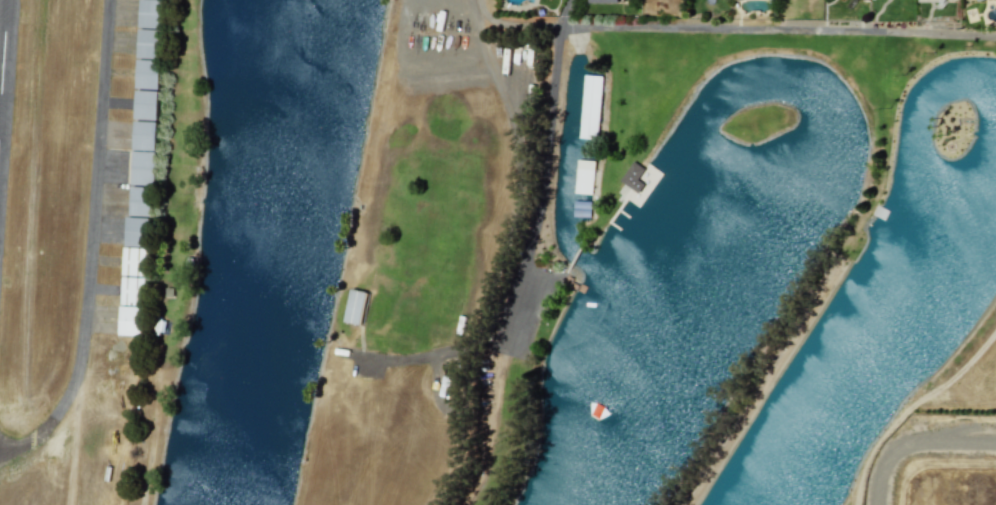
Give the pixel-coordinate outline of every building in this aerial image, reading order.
[(163,28),(164,0),(141,0),(140,28),(163,28)] [(161,59),(162,30),(139,29),(138,58),(161,59)] [(160,60),(137,59),(136,88),(159,89),(160,60)] [(578,137),(596,139),(602,76),(584,74),(578,137)] [(158,91),(136,90),(135,120),(157,120),(158,91)] [(155,186),(157,121),(134,121),(132,185),(155,186)] [(573,193),(591,194),(594,160),(576,159),(573,193)] [(637,179),(644,169),(633,160),(619,180),(638,193),(644,184),(637,179)] [(154,216),(155,187),(131,186),(130,215),(154,216)] [(126,246),(154,247),(155,219),(127,218),(126,246)] [(121,335),(144,336),(146,248),(123,247),(121,335)] [(366,291),(349,289),(345,322),(361,324),(366,291)]
